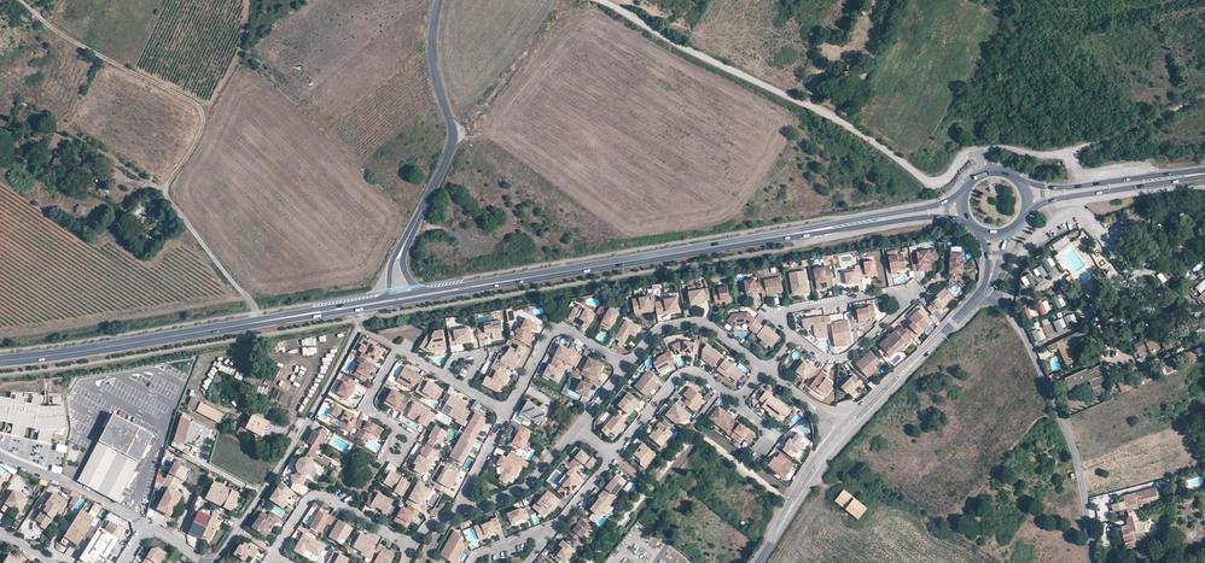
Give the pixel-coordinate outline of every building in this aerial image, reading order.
[(846,63),(851,65),(857,52),(855,51),(856,50),(853,48),(852,51),(848,49),(841,63),(846,64),(846,63)] [(851,86),(859,90),(862,85),(853,81),(851,86)] [(48,162),(53,164),(57,156),(52,154),(48,162)] [(126,220),(130,217),(135,213),(141,209),(138,205),(138,206),(123,217),(126,220)] [(135,213),(130,217),(134,223),(140,219),(135,213)] [(918,271),(929,269),(927,262),(930,258),(937,257),(936,248),(917,252),(919,263),(917,263),(918,271)] [(949,273),(962,274),(964,252),(951,251),(949,273)] [(896,273),(896,270),(896,268),(906,266),(903,253),(889,256),(892,273),(896,273)] [(1144,253),(1140,255),(1148,265),(1151,262),(1144,253)] [(1182,256),(1189,266),(1193,263),(1185,253),(1182,256)] [(938,260),(937,257),(930,258),(927,262),(929,269),(932,268),(931,262),(932,261),(938,260)] [(1046,258),(1042,261),(1049,272),(1053,270),(1046,258)] [(860,269),(862,277),(867,276),(866,275),(871,274),(877,273),(874,260),(864,262),(865,264),(860,264),(860,269)] [(1175,262),(1172,265),(1180,274),(1183,271),(1175,262)] [(1040,265),(1037,267),(1043,278),(1047,276),(1040,265)] [(834,286),(831,272),(829,266),(817,269),(817,271),(814,272),(818,290),(834,286)] [(1162,268),(1159,271),(1168,280),(1171,277),(1162,268)] [(862,279),(862,277),(860,269),(844,272),(847,284),(852,283),(852,281),(857,280),(862,279)] [(803,289),(804,293),(809,292),(806,277),(805,270),(789,273),(790,279),(792,291),(803,289)] [(1028,273),(1025,276),(1033,286),(1036,283),(1028,273)] [(1198,277),(1195,273),(1185,281),(1188,285),(1198,277)] [(767,294),(775,292),(783,291),(781,277),(764,280),(765,285),(761,286),(762,292),(763,297),(767,296),(767,294)] [(756,291),(757,293),(762,292),(761,286),(760,281),(755,282),(755,278),(744,280),(747,293),(752,292),(756,291)] [(725,299),(725,301),(726,305),(731,304),(728,286),(713,288),(715,301),(725,299)] [(704,303),(704,301),(710,300),(708,288),(689,292),(691,305),(704,303)] [(930,302),(932,304),(927,308),(935,316),(939,312),(938,311),(954,297),(945,288),(936,296),(938,297),(935,299),(934,298),(930,302)] [(1057,293),(1053,295),(1059,306),(1063,304),(1057,293)] [(632,299),(634,311),(651,308),(651,311),(656,310),(655,302),(654,299),(650,300),(649,296),(632,299)] [(655,302),(656,310),(657,315),(662,314),(662,312),(670,311),(670,313),(679,311),(677,297),(664,300),(655,302)] [(1041,300),(1037,302),(1042,314),(1046,312),(1041,300)] [(1173,311),(1174,312),(1180,306),(1177,302),(1171,308),(1169,307),(1162,313),(1166,317),(1173,311)] [(603,319),(602,321),(612,326),(620,313),(606,305),(599,316),(603,319)] [(864,320),(870,319),(870,318),(875,317),(873,305),(868,306),(868,307),(856,309),(857,311),(851,312),(854,329),(860,328),(859,323),(865,322),(864,320)] [(575,307),(569,316),(578,321),(577,323),(587,329),(595,314),(582,306),(580,310),(575,307)] [(1028,306),(1024,307),(1027,319),(1032,318),(1028,306)] [(514,308),(506,309),(508,321),(516,320),(514,308)] [(921,308),(918,311),(930,324),(933,321),(921,308)] [(913,322),(905,329),(912,337),(914,339),(930,324),(918,311),(910,318),(913,322)] [(1071,311),(1067,312),(1068,317),(1069,321),(1076,318),(1075,315),(1073,315),(1071,311)] [(749,328),(754,332),(754,331),(760,324),(756,320),(757,319),(747,312),(732,314),(727,321),(735,327),(738,323),(744,322),(750,327),(749,328)] [(825,316),(802,319),(803,326),(813,325),(814,328),(815,334),(820,338),(828,337),(826,322),(825,316)] [(518,333),(515,338),(527,344),(530,339),(528,338),(530,332),(535,323),(526,318),(521,327),(519,326),(516,332),(518,333)] [(626,319),(616,338),(620,340),(617,344),(622,347),(630,333),(635,336),(640,327),(626,319)] [(1061,319),(1056,320),(1058,324),(1057,325),(1058,328),(1065,326),(1064,322),(1062,323),(1061,319)] [(831,325),(833,340),(835,347),(843,346),(843,344),(847,343),(847,340),(846,338),(851,337),(848,320),(843,321),(844,323),(831,325)] [(1047,320),(1043,322),(1045,326),(1044,326),(1046,330),(1052,328),(1051,324),(1049,325),(1047,320)] [(610,329),(612,326),(602,321),(601,324),(610,329)] [(1036,342),(1045,339),(1039,321),(1034,323),(1036,330),(1032,331),(1036,342)] [(493,332),(494,338),(503,336),(502,331),(503,330),(502,325),(493,326),(493,322),(484,323),(484,327),(477,328),(478,332),(486,331),(486,333),(493,332)] [(528,338),(530,339),(532,340),(535,335),(533,333),(538,324),(535,323),(530,332),(528,338)] [(760,324),(754,331),(758,334),(757,335),(772,347),(780,337),(765,325),(764,326),(760,324)] [(912,337),(905,329),(902,326),(896,331),(895,330),(879,345),(886,351),(890,355),(905,341),(906,342),(912,337)] [(1070,344),(1073,343),(1089,335),(1086,327),(1047,345),(1050,350),(1056,348),(1058,346),(1066,363),(1076,359),(1072,350),(1070,344)] [(450,347),(457,346),(456,345),(456,342),(471,339),(469,328),(454,331),(448,332),(449,335),(450,347)] [(443,330),(435,331),(432,336),(428,333),(423,342),(420,347),(426,350),(427,349),(432,351),(436,351),(446,349),(443,330)] [(478,332),(479,340),(487,338),(486,333),(486,331),(478,332)] [(1152,335),(1144,339),(1149,348),(1157,344),(1152,335)] [(1171,337),(1162,341),(1166,349),(1175,345),(1171,337)] [(677,355),(684,352),(698,354),(699,341),(694,340),(694,342),(684,340),(684,342),(679,341),(672,345),(677,355)] [(1142,340),(1134,344),(1139,353),(1147,349),(1142,340)] [(889,358),(906,342),(905,341),(890,355),(886,351),(884,352),(889,358)] [(372,364),(374,365),(383,350),(369,342),(366,346),(362,344),(358,350),(367,355),(365,360),(372,364)] [(494,363),(504,368),(506,364),(515,369),(520,360),(516,357),(518,353),(522,356),(526,349),(519,345),(517,350),(510,346),(507,352),(506,352),(505,355),(503,355),(500,360),(496,358),(494,363)] [(563,360),(576,366),(582,356),(560,345),(553,359),(553,360),(561,364),(563,360)] [(714,365),(718,368),(725,359),(720,354),(707,345),(703,350),(702,358),(711,365),(713,366),(714,365)] [(1195,348),(1185,352),(1190,363),(1200,358),(1195,348)] [(1041,360),(1050,356),(1047,349),(1038,353),(1041,360)] [(871,350),(864,356),(865,357),(857,365),(869,379),(884,365),(871,350)] [(671,365),(676,362),(672,355),(667,358),(665,354),(656,358),(657,360),(654,362),(659,372),(671,365)] [(856,364),(857,365),(865,357),(864,356),(856,364)] [(360,363),(353,375),(364,382),(372,370),(369,368),(372,364),(365,360),(359,357),(356,361),(360,363)] [(581,369),(583,370),(590,358),(587,357),(581,369)] [(1173,357),(1163,362),(1168,372),(1178,368),(1173,357)] [(596,382),(599,376),(598,375),(603,365),(590,358),(583,370),(581,374),(586,377),(596,382)] [(725,359),(718,368),(717,369),(726,377),(728,375),(736,381),(743,373),(725,359)] [(817,369),(813,365),(812,367),(808,364),(802,359),(798,364),(800,366),(796,371),(801,375),(804,377),(806,376),(810,378),(811,377),(817,369)] [(559,381),(566,366),(561,364),(553,360),(551,365),(549,368),(548,367),(544,374),(550,377),(559,381)] [(349,373),(353,375),(360,363),(356,361),(349,373)] [(1096,394),(1108,388),(1101,374),(1105,372),(1100,362),(1091,366),(1093,368),(1088,370),(1086,366),(1063,377),(1069,388),(1089,379),(1096,394)] [(491,368),(493,369),(496,370),(492,378),(489,376),(487,375),(483,384),(488,386),(490,384),(499,389),(502,383),(506,386),(510,378),(505,375),(507,370),(504,368),(494,363),(491,368)] [(799,377),(801,375),(796,371),(800,366),(798,364),(792,371),(799,377)] [(404,366),(396,380),(415,391),(419,383),(420,381),(422,379),(418,376),(419,375),(404,366)] [(817,369),(811,377),(814,380),(810,386),(816,391),(819,387),(828,394),(832,389),(829,387),(832,382),(824,376),(822,374),(823,372),(818,368),(817,369)] [(1151,368),(1141,372),(1145,383),(1156,378),(1151,368)] [(650,371),(647,375),(645,373),(634,386),(647,396),(649,393),(657,383),(660,379),(650,371)] [(216,374),(214,381),(220,384),(223,377),(216,374)] [(336,393),(344,397),(347,399),(354,387),(352,386),(355,382),(344,375),(340,380),(343,382),(336,393)] [(735,383),(736,381),(728,375),(726,377),(735,383)] [(863,386),(853,375),(841,387),(847,393),(848,392),(852,396),(863,386)] [(596,382),(586,377),(584,381),(582,380),(576,391),(586,396),(592,385),(594,387),(596,382)] [(421,392),(431,397),(437,400),(443,390),(422,378),(422,379),(420,381),(419,383),(415,391),(420,394),(421,392)] [(1129,378),(1118,382),(1123,393),(1133,388),(1129,378)] [(288,384),(286,390),(295,394),(298,388),(288,384)] [(693,410),(697,405),(696,405),(701,399),(703,397),(690,386),(684,395),(687,398),(684,403),(693,410)] [(356,389),(354,387),(347,399),(344,397),(344,398),(349,401),(356,389)] [(392,389),(385,401),(397,407),(396,409),(401,412),(409,399),(392,389)] [(776,395),(768,389),(761,397),(766,401),(764,404),(772,410),(775,413),(781,417),(785,411),(790,405),(779,397),(776,395)] [(64,407),(63,394),(48,394),(49,406),(44,406),(45,397),(33,396),(31,403),(23,401),(25,392),(12,392),(10,398),(2,396),(0,396),(0,422),(13,424),(11,434),(24,437),(26,428),(40,430),(37,440),(50,443),(53,430),(61,432),(61,430),(67,429),(64,407)] [(633,405),(636,407),(640,402),(628,393),(618,405),(627,413),(633,406),(633,405)] [(451,394),(442,409),(464,422),(470,412),(464,409),(466,406),(456,400),(457,398),(451,394)] [(202,414),(207,406),(192,398),(188,406),(202,414)] [(467,404),(457,398),(456,400),(466,406),(467,404)] [(395,410),(396,409),(397,407),(385,401),(384,403),(395,410)] [(538,422),(539,423),(546,412),(528,401),(521,412),(522,413),(538,422)] [(563,409),(567,412),(573,404),(569,401),(563,409)] [(676,402),(666,415),(679,426),(683,421),(689,419),(692,415),(676,402)] [(351,432),(354,427),(358,420),(353,418),(354,416),(333,403),(331,406),(335,408),(331,414),(341,419),(338,425),(346,430),(346,429),(351,432)] [(412,419),(426,427),(434,414),(414,403),(408,413),(414,417),(412,419)] [(635,408),(636,407),(633,405),(633,406),(627,413),(630,415),(635,408)] [(224,415),(207,406),(202,414),(220,423),(224,415)] [(727,432),(736,421),(732,418),(733,417),(719,406),(711,416),(718,421),(716,423),(727,432)] [(462,425),(464,422),(442,409),(441,411),(456,419),(455,421),(462,425)] [(475,412),(463,433),(474,439),(485,419),(475,412)] [(196,419),(183,413),(173,446),(189,454),(193,447),(196,449),(203,437),(200,435),(203,429),(193,424),(196,419)] [(619,413),(616,417),(614,415),(602,429),(608,434),(611,430),(616,434),(625,424),(623,423),(626,419),(619,413)] [(341,419),(331,414),(330,416),(336,419),(334,423),(338,425),(341,419)] [(117,503),(153,436),(113,415),(77,482),(117,503)] [(263,421),(253,416),(246,429),(261,437),(266,426),(261,423),(263,421)] [(358,420),(354,427),(359,429),(355,436),(364,441),(369,432),(371,434),(372,432),(379,435),(382,429),(367,420),(366,423),(359,419),(358,420)] [(740,424),(736,421),(727,432),(727,433),(737,441),(742,434),(751,440),(755,436),(756,435),(754,434),(740,423),(740,424)] [(660,422),(656,426),(659,428),(656,432),(653,430),(648,436),(661,446),(673,432),(660,422)] [(531,431),(521,425),(518,430),(520,430),(517,435),(515,438),(512,442),(518,446),(523,449),(530,436),(529,435),(531,431)] [(435,426),(430,434),(431,435),(430,438),(424,447),(436,454),(437,455),(444,442),(442,441),(447,433),(435,426)] [(307,440),(313,444),(320,432),(313,428),(307,440)] [(313,444),(307,454),(313,458),(314,458),(316,454),(315,453),(327,432),(321,429),(320,432),(313,444)] [(463,433),(449,457),(460,463),(470,445),(472,445),(475,440),(474,439),(463,433)] [(798,433),(794,437),(792,440),(790,438),(785,444),(787,445),(783,450),(788,454),(791,456),(795,451),(797,453),(802,447),(798,444),(800,442),(803,437),(798,433)] [(750,442),(751,440),(742,434),(737,441),(740,443),(744,438),(750,442)] [(642,443),(639,447),(641,449),(636,456),(641,459),(640,464),(645,468),(656,454),(642,443)] [(66,454),(68,447),(57,445),(56,452),(66,454)] [(461,464),(472,445),(470,445),(460,463),(461,464)] [(436,454),(424,447),(423,447),(420,452),(421,452),(419,456),(418,455),(413,464),(416,465),(413,470),(421,474),(424,470),(426,471),(436,454)] [(568,466),(571,468),(576,472),(579,468),(576,465),(580,461),(590,469),(597,460),(593,457),(592,458),(581,450),(568,466)] [(773,458),(768,465),(785,478),(791,471),(790,470),(794,464),(785,457),(781,454),(780,453),(777,457),(775,459),(773,458)] [(313,458),(307,454),(305,457),(298,459),(294,465),(295,471),(294,474),(290,475),(292,484),(300,482),(305,476),(302,474),(305,471),(312,476),(316,469),(309,465),(313,458)] [(522,460),(512,455),(510,459),(502,455),(497,464),(506,468),(500,479),(506,483),(510,475),(515,477),(521,465),(520,465),(522,460)] [(183,474),(186,469),(175,463),(162,485),(167,487),(174,491),(180,479),(184,482),(187,477),(183,474)] [(394,471),(396,465),(389,463),(387,468),(394,471)] [(438,482),(444,485),(452,471),(447,468),(443,475),(441,473),(436,482),(438,482)] [(576,472),(571,468),(566,475),(555,489),(566,498),(571,492),(571,493),(579,483),(578,482),(581,477),(576,472)] [(340,473),(333,469),(330,475),(337,478),(340,473)] [(383,483),(392,488),(394,489),(393,491),(402,496),(410,483),(406,481),(406,480),(390,471),(383,483)] [(606,488),(602,492),(611,500),(613,501),(617,496),(615,495),(627,481),(618,474),(609,483),(606,488)] [(205,498),(230,510),(238,493),(226,487),(214,481),(205,498)] [(300,482),(292,484),(289,488),(298,493),(300,482)] [(284,500),(285,501),(289,497),(290,498),(294,492),(280,483),(269,499),(280,507),(284,500)] [(409,505),(416,509),(421,499),(427,488),(426,488),(417,483),(405,503),(409,505)] [(156,507),(169,515),(180,495),(174,491),(167,487),(156,507)] [(429,489),(427,488),(421,499),(423,500),(425,501),(431,491),(429,489)] [(1158,497),(1156,490),(1155,488),(1124,496),(1126,502),(1127,509),(1128,510),(1138,508),(1137,504),(1137,501),(1143,500),(1144,500),(1158,497)] [(3,508),(16,517),(29,498),(16,489),(3,508)] [(858,519),(867,508),(844,489),(835,501),(858,519)] [(533,507),(538,512),(539,511),(543,511),(546,512),(548,514),(551,510),(552,508),(553,509),(556,506),(556,505),(560,500),(548,490),(544,495),(538,503),(537,502),(533,507)] [(1159,490),(1156,490),(1158,497),(1144,500),(1144,503),(1162,498),(1159,490)] [(382,511),(386,513),(392,501),(377,492),(369,507),(374,509),(375,507),(382,511)] [(611,500),(602,492),(599,496),(600,497),(597,501),(590,509),(598,515),(602,510),(608,504),(611,500)] [(45,520),(50,523),(57,512),(60,514),(67,503),(53,494),(52,496),(44,509),(35,521),(41,525),(45,520)] [(139,513),(145,515),(148,505),(142,502),(139,513)] [(1127,509),(1126,502),(1110,506),(1111,513),(1127,509)] [(611,507),(608,504),(602,510),(606,513),(611,507)] [(419,511),(416,509),(409,505),(406,510),(402,507),(394,521),(401,525),(404,521),(408,523),(411,518),(413,514),(415,515),(416,516),(419,511)] [(77,536),(80,538),(95,514),(83,506),(81,509),(71,525),(61,541),(68,545),(72,539),(74,541),(77,536)] [(169,516),(169,515),(156,507),(155,508),(169,516)] [(526,508),(521,509),(520,508),(507,513),(511,524),(524,519),(525,520),(530,518),(526,508)] [(270,524),(273,526),(276,521),(278,522),(280,518),(270,512),(268,515),(261,511),(251,527),(261,534),(264,528),(267,530),(270,524)] [(334,518),(330,515),(329,517),(323,513),(319,511),(310,527),(320,533),(325,523),(330,525),(334,518)] [(213,529),(217,522),(198,513),(187,533),(199,540),(201,537),(202,534),(210,538),(214,530),(213,529)] [(1141,515),(1138,515),(1131,517),(1130,518),(1131,524),(1129,524),(1122,526),(1128,545),(1148,540),(1141,515)] [(578,541),(582,537),(587,531),(588,532),(592,527),(581,518),(569,533),(578,541)] [(502,530),(498,519),(492,521),(492,520),(482,524),(481,522),(474,525),(478,535),(485,533),(486,534),(491,532),(495,530),(496,533),(502,530)] [(47,528),(50,523),(45,520),(41,525),(47,528)] [(352,528),(338,520),(328,537),(335,541),(339,535),(346,540),(352,528)] [(100,526),(79,558),(86,562),(90,557),(96,560),(100,555),(106,558),(119,538),(121,539),(125,533),(123,531),(124,530),(110,521),(105,530),(100,526)] [(265,537),(273,526),(270,524),(267,530),(264,528),(261,534),(265,537)] [(596,530),(592,527),(588,532),(587,531),(582,537),(586,541),(596,530)] [(440,554),(451,560),(453,557),(457,559),(460,554),(459,553),(458,552),(460,550),(462,551),(465,547),(458,532),(454,529),(440,554)] [(303,533),(293,550),(302,556),(306,549),(318,557),(325,546),(303,533)] [(374,552),(377,547),(373,545),(375,541),(360,533),(352,547),(362,552),(360,554),(370,560),(374,552)] [(559,544),(563,547),(556,555),(554,558),(561,562),(565,562),(567,561),(575,551),(563,540),(559,544)] [(255,555),(258,551),(250,546),(244,542),(242,546),(239,545),(233,554),(246,562),(253,554),(255,555)] [(377,547),(374,552),(378,554),(373,562),(374,562),(390,562),(394,556),(388,552),(382,549),(383,547),(378,545),(377,547)] [(1149,547),(1136,551),(1139,559),(1151,555),(1149,547)] [(150,553),(143,562),(160,562),(166,555),(158,549),(154,549),(154,551),(152,554),(150,553)] [(327,562),(346,562),(348,559),(333,551),(326,562),(327,562)] [(255,555),(253,554),(246,562),(250,562),(255,555)]
